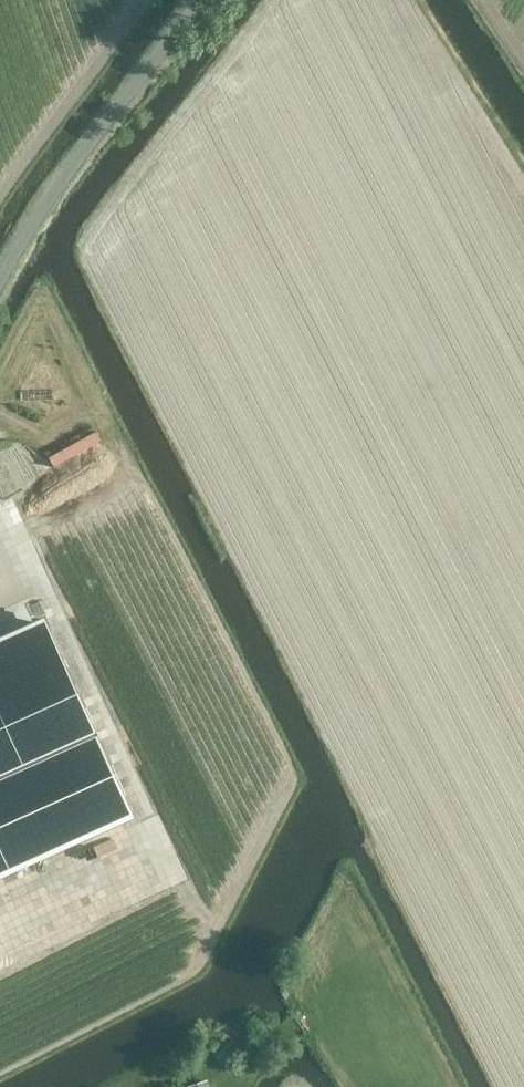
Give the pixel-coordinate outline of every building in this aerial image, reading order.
[(128,816),(39,621),(0,639),(0,874),(128,816)] [(208,1076),(188,1082),(189,1086),(211,1086),(208,1076)]
